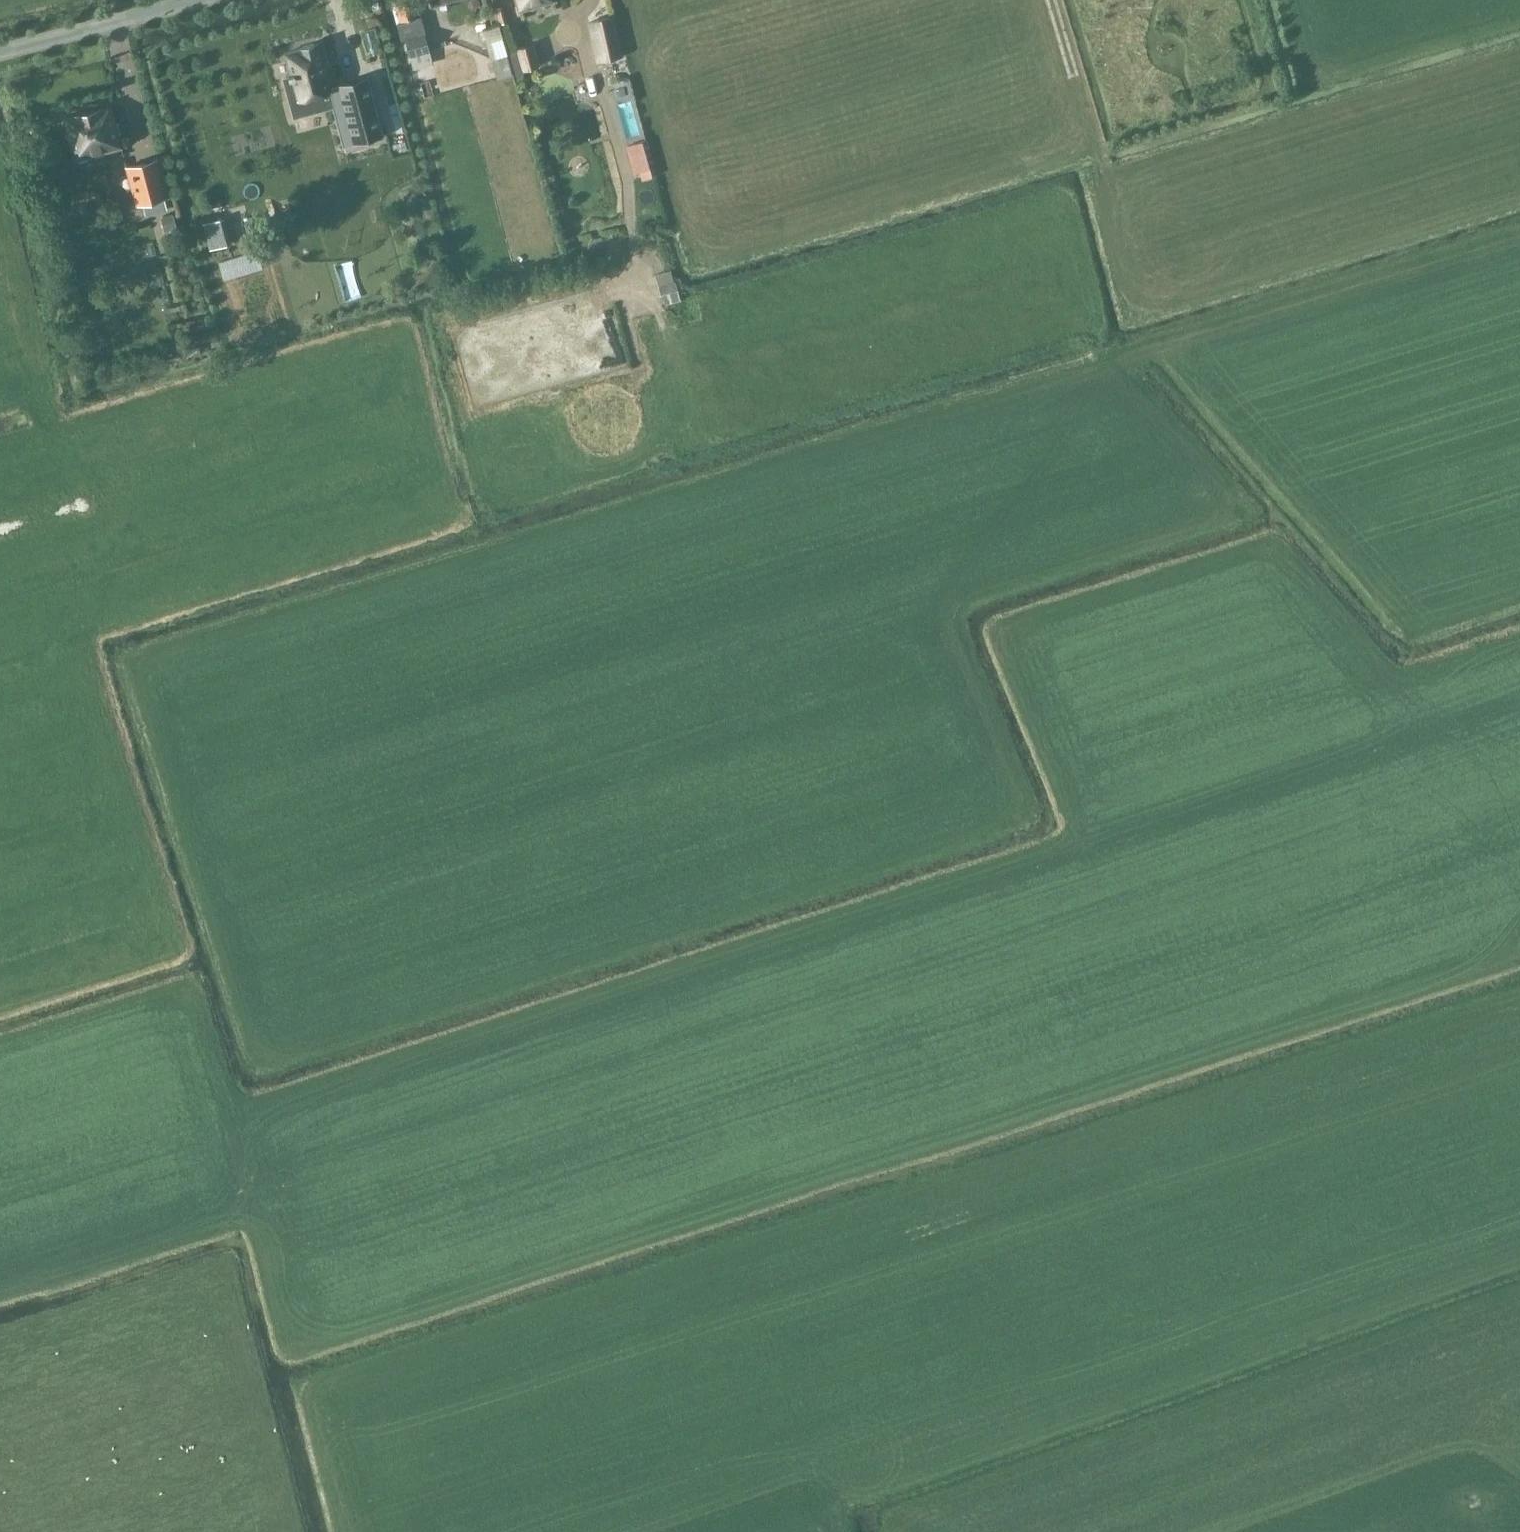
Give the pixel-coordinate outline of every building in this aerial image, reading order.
[(401,40),(404,39),(413,70),(433,64),(425,33),(423,34),(418,17),(413,0),(411,0),(390,0),(401,40)] [(432,6),(439,5),(440,10),(448,9),(447,3),(459,0),(430,0),(432,6)] [(519,12),(558,2),(558,0),(516,0),(519,12)] [(624,56),(615,16),(587,23),(597,63),(624,56)] [(355,25),(359,62),(380,59),(376,22),(355,25)] [(497,72),(508,68),(503,55),(508,53),(500,35),(485,41),(497,72)] [(330,90),(331,90),(318,43),(314,44),(314,43),(301,46),(302,48),(285,53),(290,73),(288,74),(289,77),(287,78),(293,100),(316,93),(317,94),(330,90)] [(539,66),(533,44),(516,48),(522,71),(539,66)] [(372,79),(345,86),(360,141),(387,133),(372,79)] [(625,83),(612,86),(623,135),(636,132),(625,83)] [(384,100),(388,121),(399,119),(395,98),(384,100)] [(110,104),(64,117),(76,161),(122,149),(110,104)] [(588,135),(596,132),(590,114),(581,117),(588,135)] [(649,168),(641,141),(624,146),(632,173),(649,168)] [(136,207),(169,198),(159,158),(125,167),(136,207)] [(212,245),(225,241),(220,225),(207,228),(212,245)] [(662,294),(664,303),(679,299),(675,281),(673,281),(670,270),(654,274),(657,286),(665,284),(667,292),(662,294)] [(492,398),(626,369),(609,291),(475,320),(492,398)]
